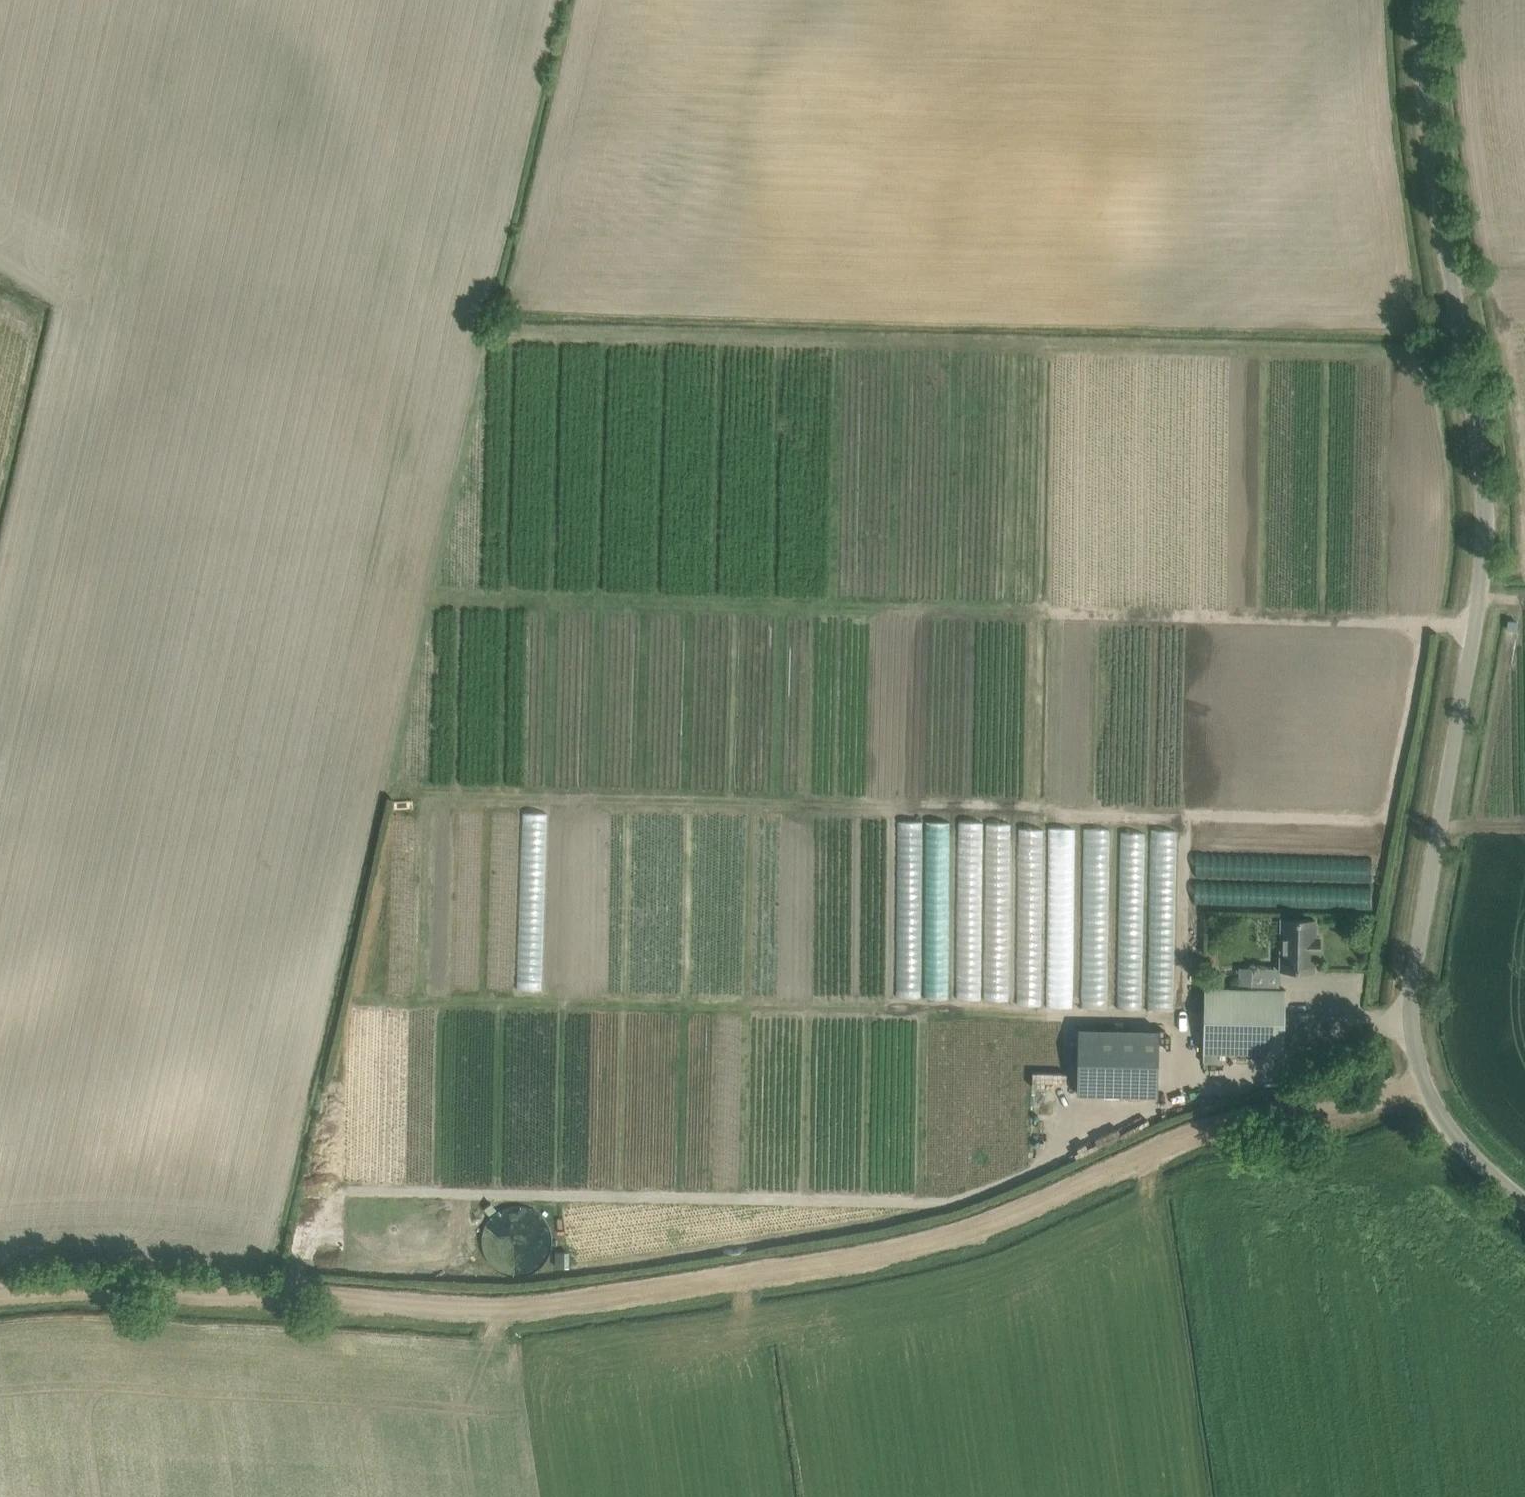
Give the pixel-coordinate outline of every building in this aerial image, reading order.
[(1281,919),(1280,969),(1314,970),(1315,953),(1319,953),(1319,937),(1315,937),(1315,920),(1281,919)] [(1286,989),(1279,989),(1280,968),(1252,967),(1252,989),(1205,988),(1203,1052),(1285,1053),(1286,989)] [(1077,1030),(1076,1094),(1156,1096),(1157,1032),(1077,1030)]
